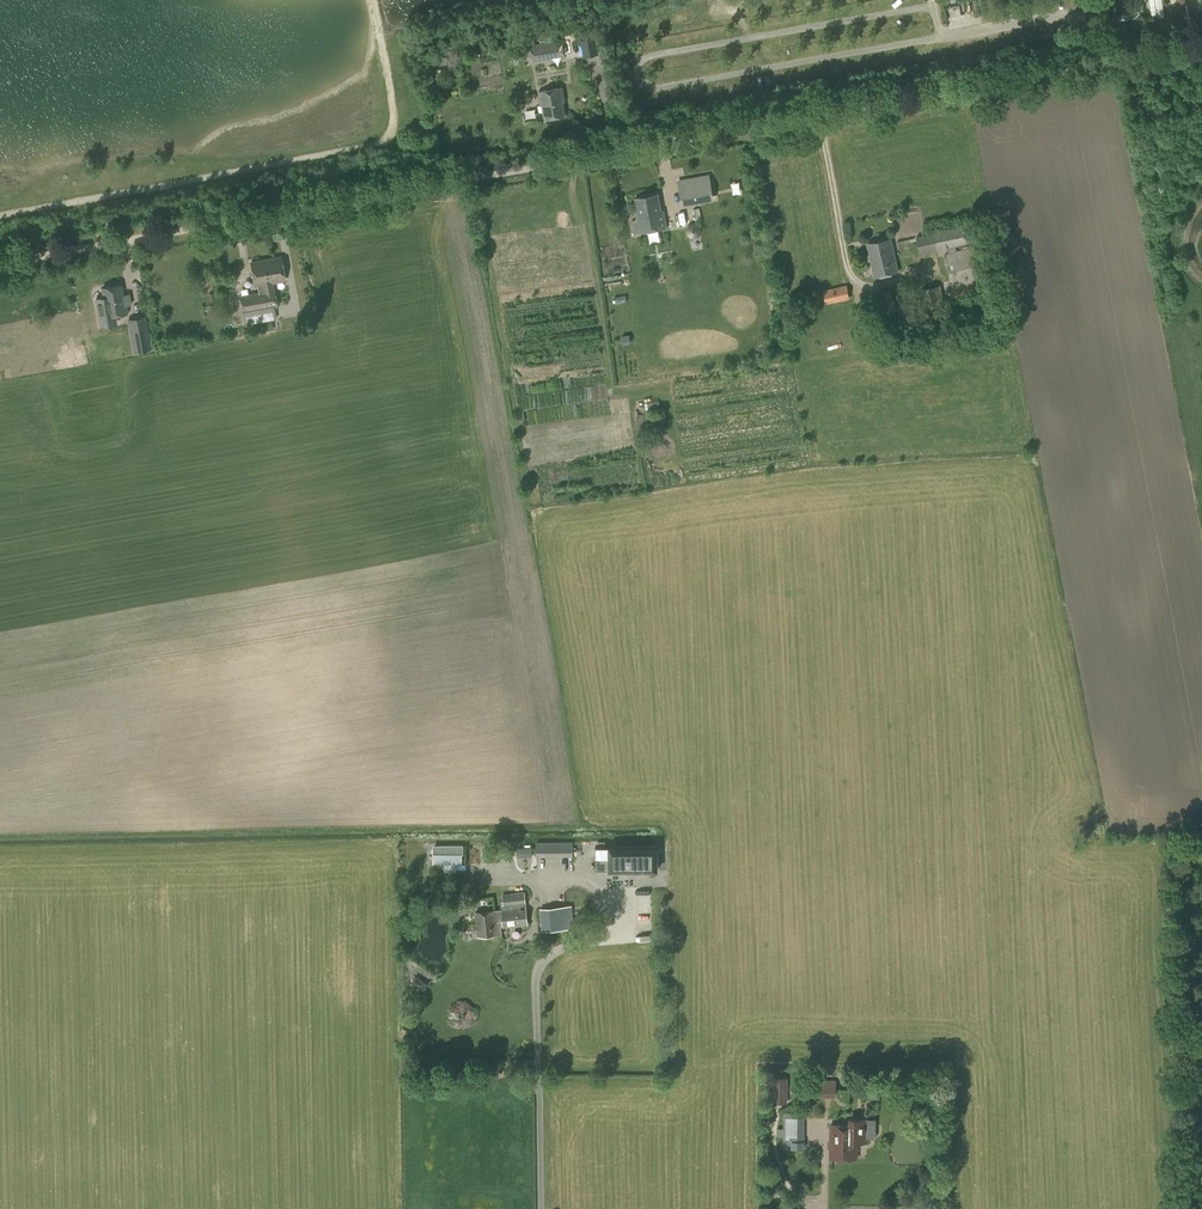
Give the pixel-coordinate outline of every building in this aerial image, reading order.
[(1165,16),(1164,0),(1150,0),(1151,17),(1165,16)] [(1197,0),(1182,0),(1183,11),(1198,10),(1197,0)] [(599,54),(595,33),(580,36),(584,57),(599,54)] [(534,61),(565,56),(562,41),(531,46),(534,61)] [(566,116),(564,102),(565,102),(563,88),(540,92),(542,106),(544,105),(546,119),(566,116)] [(682,204),(694,202),(692,187),(709,184),(707,172),(678,178),(682,204)] [(662,210),(659,194),(636,198),(639,215),(636,215),(637,220),(634,221),(636,233),(667,227),(664,210),(662,210)] [(686,230),(686,231),(686,232),(686,233),(686,234),(687,235),(687,236),(688,236),(688,237),(689,237),(689,238),(690,238),(691,238),(692,239),(693,239),(694,239),(695,239),(696,239),(696,238),(697,238),(698,238),(699,237),(700,237),(700,236),(701,235),(701,234),(702,234),(702,233),(702,232),(702,231),(702,230),(702,229),(702,228),(701,228),(701,227),(701,226),(700,226),(700,225),(699,225),(699,224),(698,224),(698,223),(697,223),(696,223),(695,223),(695,222),(694,222),(693,222),(692,223),(691,223),(690,223),(690,224),(689,224),(688,225),(687,225),(687,226),(687,227),(686,227),(686,228),(686,229),(686,230)] [(920,254),(975,242),(971,223),(916,235),(920,254)] [(891,237),(866,243),(874,278),(899,272),(891,237)] [(957,301),(987,293),(973,246),(944,255),(957,301)] [(274,291),(272,283),(285,280),(281,258),(251,263),(255,286),(263,284),(265,293),(239,298),(242,312),(277,306),(274,291)] [(122,294),(120,285),(102,287),(104,302),(102,302),(104,316),(127,313),(124,294),(122,294)] [(826,303),(849,298),(847,285),(823,290),(826,303)] [(882,314),(896,311),(891,290),(878,293),(882,314)] [(140,317),(127,319),(133,353),(151,349),(149,340),(145,341),(140,317)] [(640,435),(665,430),(658,400),(647,403),(650,415),(636,418),(640,435)] [(536,856),(572,856),(572,842),(536,842),(536,856)] [(463,845),(438,845),(438,853),(433,853),(433,863),(462,863),(462,854),(463,854),(463,845)] [(608,872),(658,871),(658,845),(608,846),(608,858),(594,858),(594,869),(608,869),(608,872)] [(532,856),(532,847),(517,847),(517,856),(532,856)] [(502,910),(504,927),(529,924),(525,893),(501,896),(502,910)] [(542,906),(543,929),(575,928),(574,905),(542,906)] [(502,927),(504,927),(502,910),(477,913),(479,937),(502,934),(502,927)] [(424,990),(428,984),(415,977),(412,983),(424,990)] [(774,1102),(786,1102),(786,1078),(774,1078),(774,1102)] [(835,1097),(836,1080),(814,1080),(814,1097),(835,1097)] [(848,1100),(849,1090),(841,1089),(840,1100),(848,1100)] [(784,1112),(784,1128),(777,1128),(777,1136),(784,1136),(784,1148),(804,1149),(804,1117),(802,1117),(802,1112),(784,1112)] [(868,1133),(868,1120),(847,1120),(847,1126),(831,1126),(831,1142),(829,1142),(829,1147),(831,1147),(831,1158),(858,1159),(859,1143),(867,1143),(867,1137),(869,1137),(869,1133),(868,1133)]
